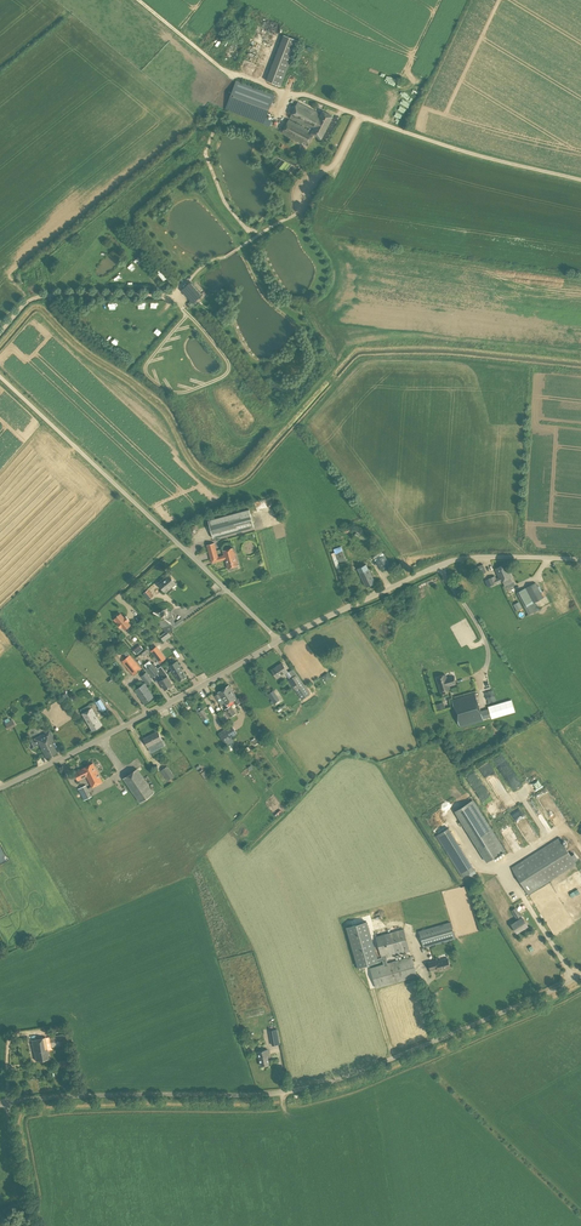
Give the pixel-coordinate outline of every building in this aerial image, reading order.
[(280,24),(266,19),(263,27),(277,32),(280,24)] [(283,32),(269,79),(283,83),(297,37),(283,32)] [(230,43),(222,38),(221,40),(216,37),(212,45),(225,52),(230,43)] [(253,69),(256,56),(264,58),(267,49),(255,46),(250,61),(246,60),(245,66),(253,69)] [(270,126),(272,120),(266,117),(274,95),(236,80),(225,108),(270,126)] [(313,134),(321,138),(333,116),(323,111),(321,114),(298,102),(289,118),(303,125),(302,126),(289,119),(281,133),(307,146),(313,134)] [(195,306),(200,302),(197,299),(203,294),(191,281),(181,290),(192,303),(193,303),(195,306)] [(90,312),(86,315),(90,320),(94,316),(90,312)] [(213,538),(254,526),(249,509),(208,520),(213,538)] [(364,540),(366,535),(357,530),(354,535),(364,540)] [(218,556),(214,542),(207,544),(211,562),(225,559),(227,568),(238,565),(233,547),(223,550),(224,555),(218,556)] [(382,571),(391,565),(381,551),(373,557),(382,571)] [(479,576),(487,572),(483,564),(475,567),(479,576)] [(499,577),(500,581),(512,576),(507,564),(495,568),(499,577)] [(366,586),(374,582),(369,568),(360,572),(366,586)] [(487,584),(483,574),(479,576),(466,581),(470,591),(487,584)] [(500,581),(499,577),(496,578),(495,575),(488,578),(489,581),(490,581),(492,585),(500,581)] [(170,576),(159,585),(164,590),(170,586),(171,587),(175,583),(170,576)] [(534,602),(544,597),(535,582),(517,593),(529,614),(536,611),(531,602),(533,600),(534,602)] [(149,600),(154,595),(148,589),(144,593),(149,600)] [(519,601),(513,604),(516,611),(522,608),(519,601)] [(161,611),(155,611),(156,615),(162,614),(162,615),(163,615),(163,616),(164,616),(165,616),(166,619),(160,621),(162,627),(174,623),(175,623),(172,614),(172,610),(168,611),(168,610),(167,610),(167,609),(166,609),(165,609),(164,609),(163,609),(162,609),(162,610),(161,611)] [(124,617),(120,613),(118,615),(117,615),(117,616),(115,618),(119,622),(117,624),(120,628),(122,626),(125,630),(131,625),(128,622),(129,620),(126,616),(124,617)] [(174,623),(162,627),(166,633),(176,627),(175,623),(174,623)] [(135,648),(133,650),(136,654),(137,653),(143,648),(140,645),(136,649),(135,648)] [(157,646),(151,651),(158,660),(164,655),(157,646)] [(133,675),(141,669),(130,655),(122,661),(133,675)] [(176,661),(170,665),(174,672),(179,680),(186,676),(181,668),(176,661)] [(158,668),(154,663),(146,668),(152,677),(157,673),(162,680),(159,681),(165,690),(172,684),(167,676),(168,676),(161,666),(158,668)] [(283,675),(288,672),(282,663),(271,670),(277,678),(282,675),(283,675)] [(149,686),(154,682),(147,672),(141,676),(149,686)] [(295,690),(304,684),(297,674),(288,680),(295,690)] [(446,677),(445,674),(436,677),(440,691),(450,688),(449,686),(456,683),(454,675),(446,677)] [(145,704),(154,696),(144,683),(135,691),(145,704)] [(229,692),(233,701),(236,705),(240,702),(229,685),(218,692),(218,693),(214,696),(217,700),(221,697),(221,698),(229,692)] [(493,690),(484,691),(485,702),(495,701),(493,690)] [(226,705),(233,701),(229,692),(221,698),(226,705)] [(459,725),(483,718),(475,693),(451,700),(459,725)] [(274,697),(277,704),(282,702),(279,695),(274,697)] [(101,712),(106,709),(100,699),(95,702),(98,708),(100,712),(101,711),(101,712)] [(230,717),(236,713),(231,705),(225,709),(230,717)] [(92,730),(102,725),(91,708),(82,713),(92,730)] [(10,721),(8,718),(4,720),(6,723),(5,723),(7,727),(14,724),(12,720),(10,721)] [(218,733),(224,742),(237,733),(232,725),(218,733)] [(148,747),(162,740),(158,731),(144,738),(148,747)] [(35,738),(30,740),(34,747),(40,744),(46,757),(57,752),(52,741),(55,740),(51,732),(42,736),(41,735),(35,738)] [(488,774),(495,770),(490,761),(483,765),(488,774)] [(83,768),(86,776),(92,787),(103,782),(93,763),(83,768)] [(520,765),(527,777),(531,775),(525,763),(520,765)] [(168,780),(174,776),(167,766),(161,770),(168,780)] [(78,780),(86,776),(83,768),(74,772),(78,780)] [(140,802),(154,793),(137,769),(123,778),(140,802)] [(471,776),(481,794),(486,791),(476,773),(471,776)] [(536,777),(531,781),(534,786),(540,782),(536,777)] [(92,796),(86,785),(77,789),(76,786),(72,788),(77,798),(85,794),(87,798),(92,796)] [(487,861),(504,850),(473,800),(455,811),(487,861)] [(462,876),(475,869),(449,827),(437,835),(462,876)] [(528,893),(576,864),(560,838),(512,867),(528,893)] [(522,918),(516,908),(512,910),(518,920),(512,924),(517,932),(518,931),(519,932),(520,932),(522,931),(522,930),(522,929),(523,929),(524,929),(527,928),(527,927),(526,926),(528,926),(523,917),(522,918)] [(377,959),(373,945),(366,921),(347,927),(358,967),(382,960),(384,964),(370,968),(376,988),(417,976),(412,956),(388,963),(386,957),(410,951),(404,929),(376,937),(382,958),(377,959)] [(424,947),(455,938),(451,922),(419,931),(424,947)] [(451,968),(448,958),(437,961),(437,960),(428,962),(431,970),(438,968),(438,971),(451,968)] [(277,1029),(269,1030),(271,1038),(279,1036),(277,1029)] [(51,1047),(72,1044),(70,1033),(49,1036),(51,1047)] [(49,1058),(47,1048),(48,1048),(46,1037),(31,1039),(33,1051),(34,1051),(36,1060),(49,1058)] [(261,1065),(269,1064),(268,1055),(269,1055),(268,1049),(258,1051),(261,1065)]
